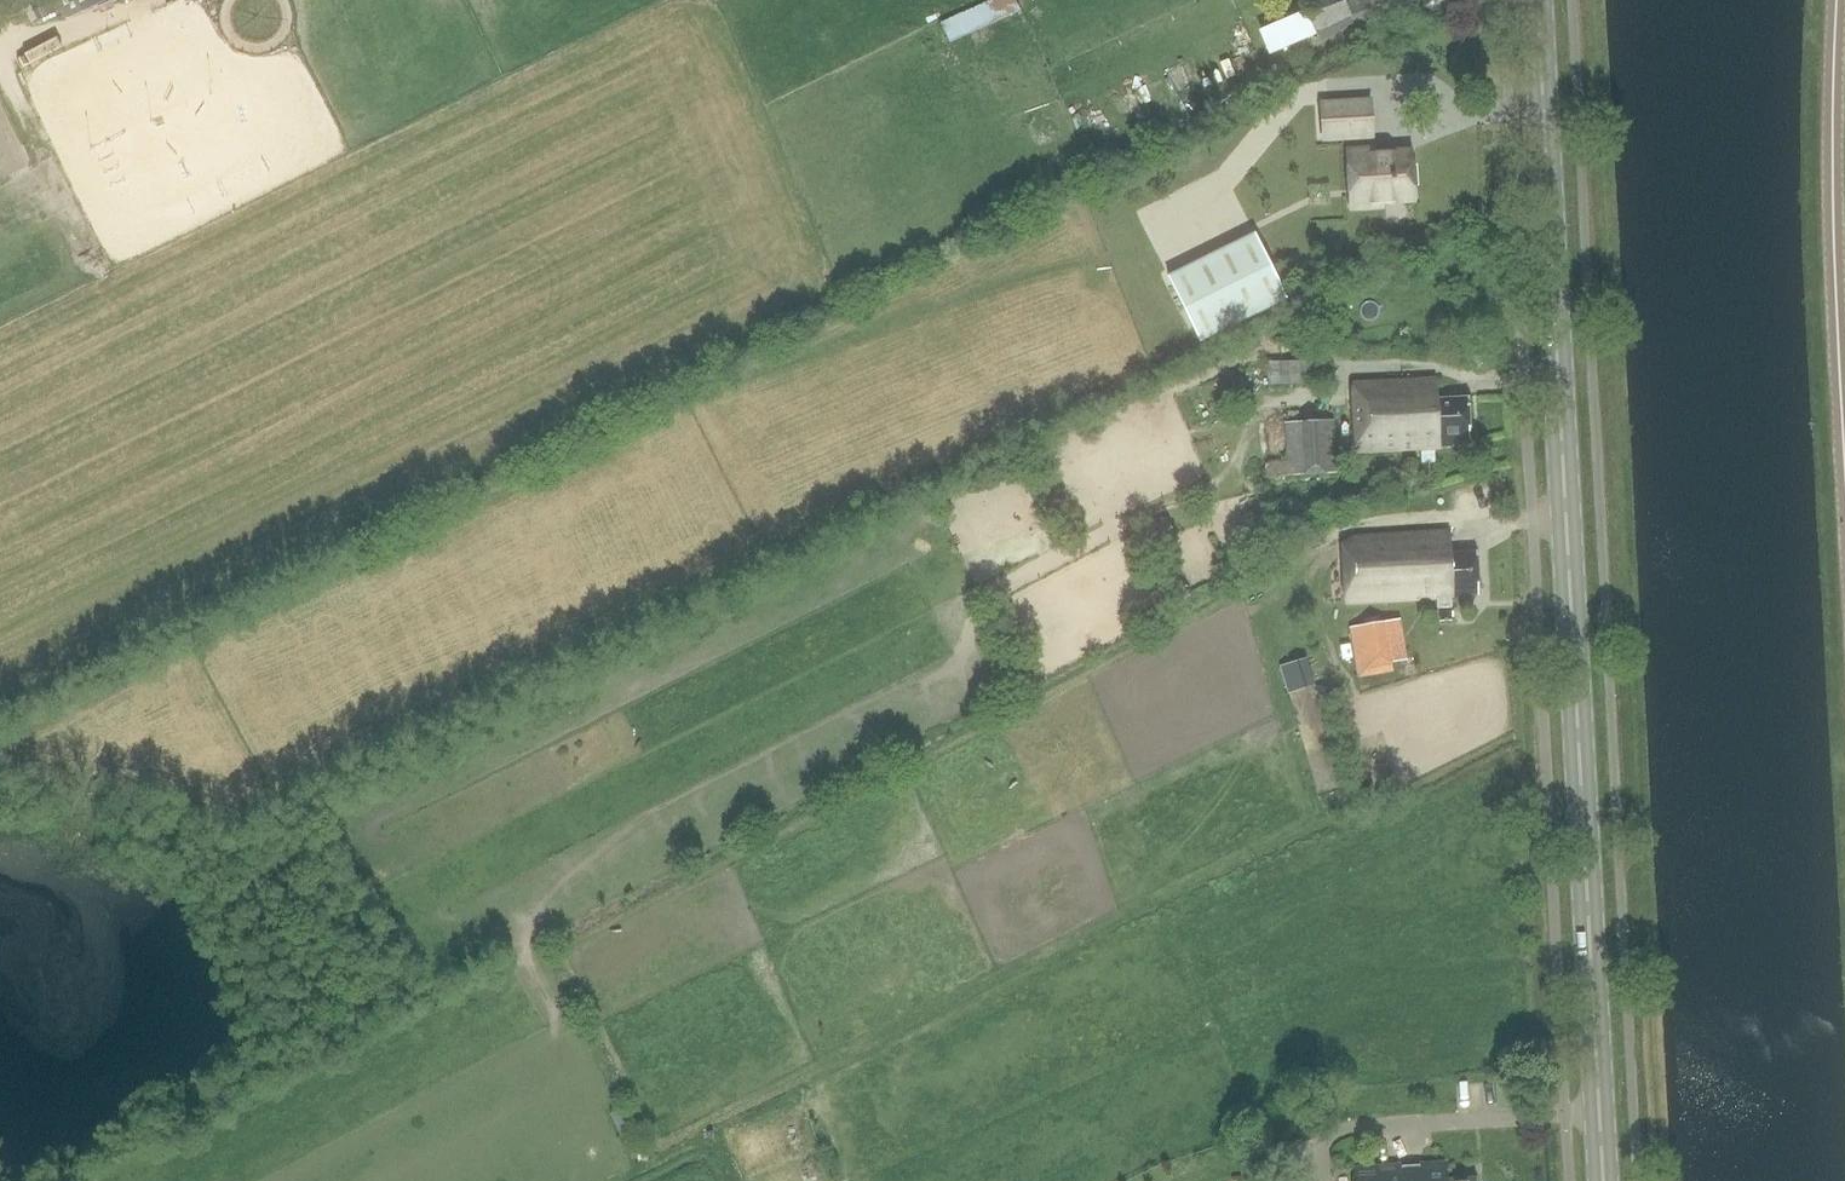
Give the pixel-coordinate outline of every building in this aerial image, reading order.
[(13,16),(45,0),(5,0),(13,16)] [(66,22),(111,0),(56,0),(66,22)] [(955,37),(1025,8),(1021,0),(989,0),(947,18),(955,37)] [(1314,31),(1318,39),(1424,0),(1355,0),(1347,3),(1346,0),(1304,0),(1306,5),(1314,31)] [(19,41),(25,53),(58,37),(52,25),(19,41)] [(62,37),(30,52),(36,64),(67,49),(62,37)] [(1322,105),(1324,138),(1373,135),(1371,102),(1322,105)] [(1349,151),(1352,203),(1414,199),(1411,152),(1374,155),(1374,150),(1349,151)] [(1169,276),(1201,341),(1288,298),(1256,233),(1169,276)] [(1322,385),(1322,361),(1268,362),(1269,385),(1322,385)] [(1453,443),(1470,443),(1466,395),(1438,398),(1437,380),(1354,384),(1357,452),(1454,447),(1453,443)] [(1337,420),(1286,423),(1288,462),(1278,462),(1279,476),(1340,473),(1337,420)] [(1435,463),(1422,464),(1423,477),(1436,476),(1435,463)] [(1346,602),(1437,599),(1437,609),(1440,609),(1440,621),(1453,620),(1452,594),(1480,593),(1478,551),(1450,555),(1449,532),(1355,538),(1343,548),(1346,602)] [(1407,662),(1401,619),(1351,626),(1359,678),(1394,672),(1393,664),(1407,662)] [(1478,1177),(1450,1180),(1448,1162),(1359,1168),(1359,1180),(1478,1180),(1478,1177)]
